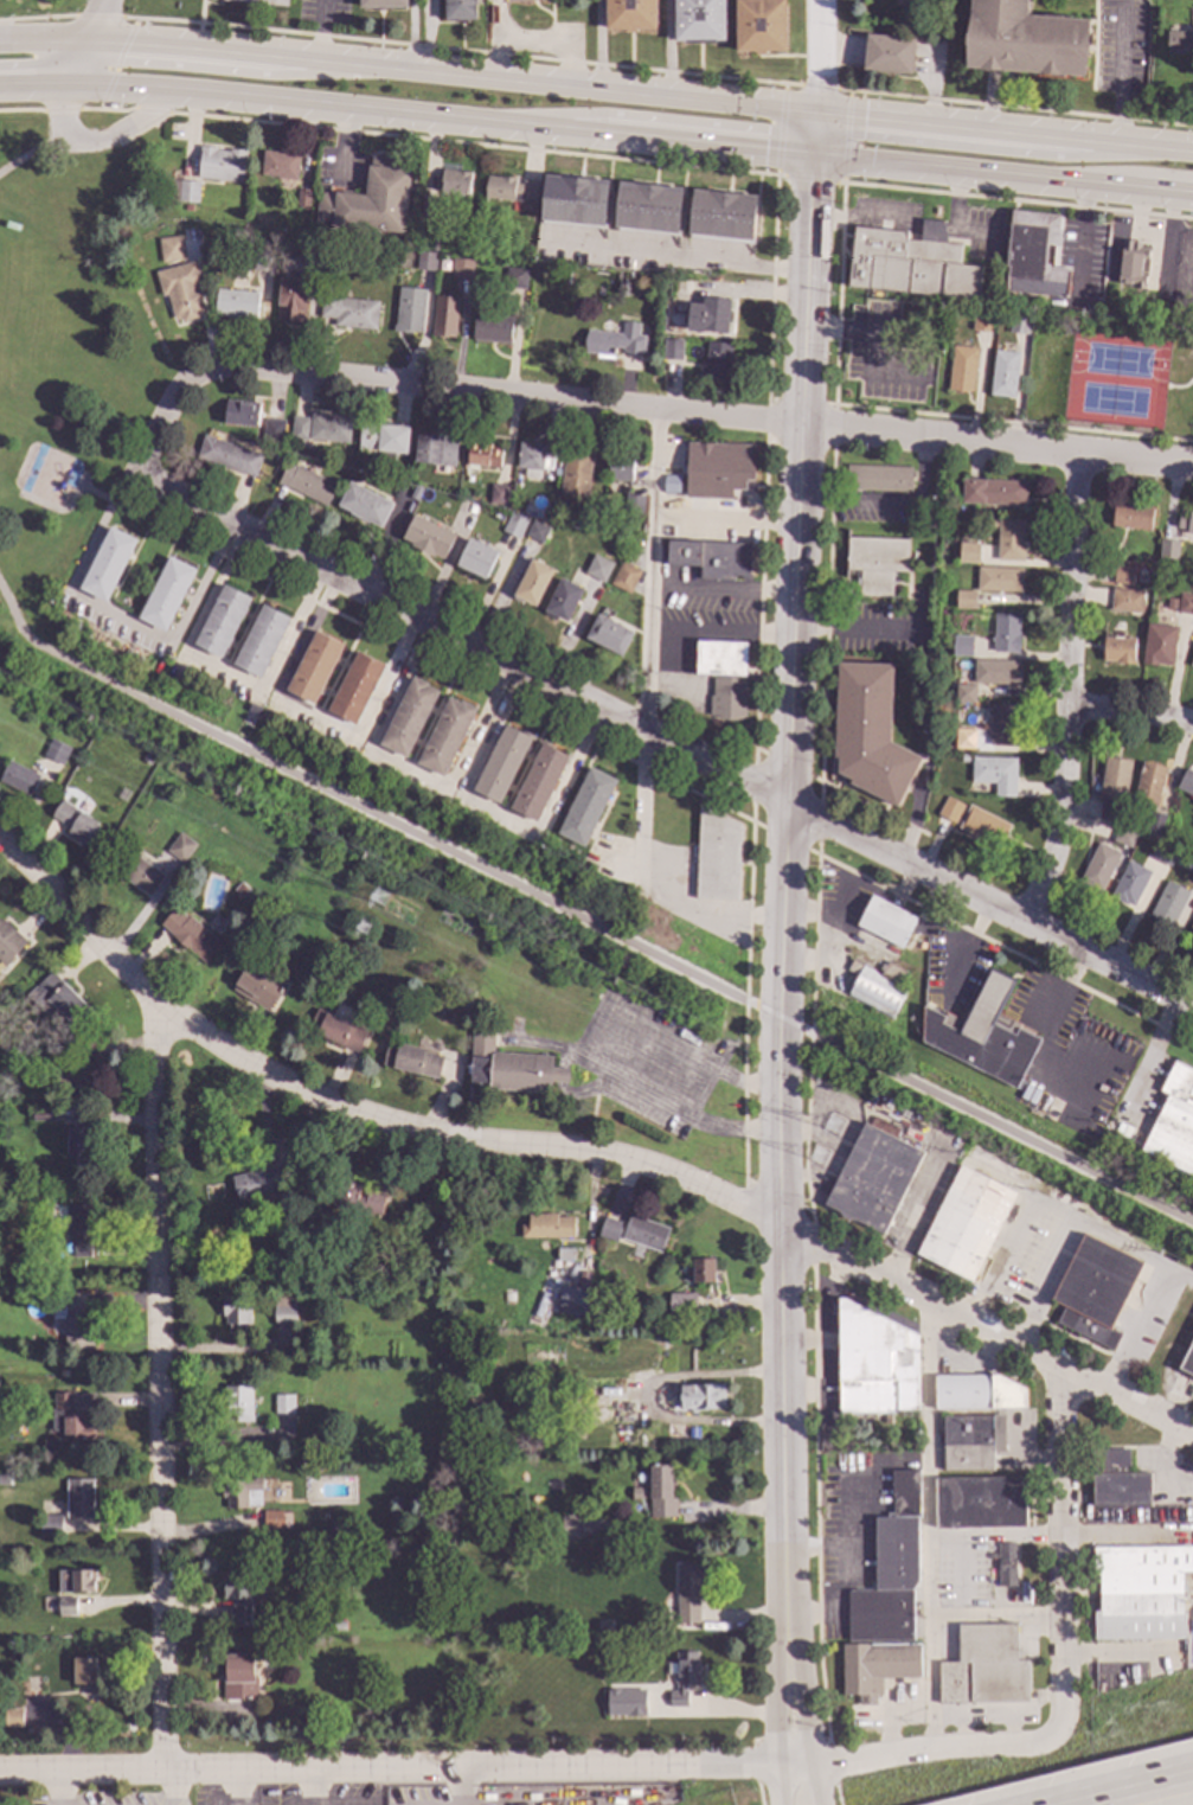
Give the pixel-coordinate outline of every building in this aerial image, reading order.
[(360,9),(407,8),(407,0),(359,0),(360,9)] [(443,20),(443,0),(473,0),(473,20),(443,20)] [(604,30),(604,0),(653,0),(653,28),(635,28),(635,33),(623,33),(623,30),(604,30)] [(674,41),(674,0),(721,0),(721,40),(713,40),(713,44),(682,44),(682,41),(674,41)] [(735,51),(735,0),(783,0),(782,51),(764,51),(764,55),(753,55),(753,51),(735,51)] [(964,69),(970,0),(1026,0),(1026,4),(1030,4),(1030,18),(1086,21),(1084,45),(1088,45),(1086,55),(1084,55),(1082,77),(964,69)] [(912,39),(910,75),(897,73),(897,76),(873,73),(873,71),(862,70),(865,36),(912,39)] [(1182,37),(1192,38),(1192,51),(1182,51),(1182,37)] [(218,146),(217,148),(229,149),(229,147),(245,148),(242,180),(195,175),(198,145),(218,146)] [(297,153),(295,179),(275,177),(276,174),(261,173),(263,149),(297,153)] [(409,160),(408,169),(410,169),(403,233),(331,225),(332,223),(314,222),(318,191),(334,193),(334,192),(365,194),(367,166),(370,166),(371,156),(409,160)] [(470,171),(468,193),(440,191),(441,168),(470,171)] [(514,177),(514,183),(522,183),(522,178),(535,179),(533,198),(521,197),(521,200),(485,197),(487,174),(514,177)] [(607,180),(603,224),(541,218),(545,174),(607,180)] [(198,181),(197,199),(178,198),(180,179),(198,181)] [(680,186),(676,231),(614,225),(617,180),(680,186)] [(307,188),(306,204),(296,203),(297,187),(307,188)] [(756,194),(751,238),(687,232),(692,188),(756,194)] [(422,196),(438,197),(436,215),(419,213),(422,196)] [(1057,213),(1056,229),(1059,229),(1058,245),(1045,244),(1044,262),(1047,262),(1047,265),(1069,268),(1065,296),(1005,290),(1007,265),(1005,265),(1011,207),(1057,213)] [(942,220),(944,231),(947,243),(960,244),(958,264),(980,265),(976,299),(848,286),(855,226),(907,231),(905,239),(919,241),(921,228),(922,219),(942,220)] [(6,220),(19,225),(18,231),(4,228),(6,220)] [(184,256),(161,260),(156,238),(180,235),(184,256)] [(1140,239),(1140,244),(1148,245),(1146,267),(1150,267),(1149,273),(1146,273),(1144,288),(1131,287),(1133,283),(1117,282),(1121,238),(1140,239)] [(272,251),(270,269),(252,268),(255,249),(272,251)] [(434,251),(432,269),(415,268),(416,250),(434,251)] [(332,254),(331,262),(323,262),(325,252),(332,254)] [(470,258),(469,276),(449,275),(451,256),(470,258)] [(201,283),(195,284),(204,309),(195,312),(197,316),(182,320),(181,315),(174,318),(166,293),(161,294),(154,271),(194,260),(201,283)] [(526,267),(525,287),(502,284),(505,264),(526,267)] [(307,277),(302,321),(275,319),(280,275),(307,277)] [(628,282),(628,294),(616,293),(617,281),(628,282)] [(344,287),(342,296),(377,300),(374,328),(334,325),(335,318),(320,315),(321,294),(325,294),(326,286),(344,287)] [(423,288),(421,331),(412,329),(412,332),(392,329),(392,324),(395,324),(398,286),(423,288)] [(257,292),(255,316),(213,313),(217,287),(257,292)] [(457,295),(454,335),(430,333),(434,293),(457,295)] [(731,299),(727,332),(686,328),(688,301),(703,302),(703,295),(731,299)] [(513,313),(509,344),(473,340),(475,309),(513,313)] [(992,312),(990,329),(971,328),(973,309),(992,312)] [(1028,312),(1026,333),(1007,331),(1009,311),(1028,312)] [(639,321),(639,324),(646,325),(643,354),(624,352),(624,347),(610,346),(610,353),(583,351),(585,328),(620,332),(621,319),(639,321)] [(662,360),(680,360),(681,340),(662,339),(662,360)] [(730,343),(727,378),(698,376),(699,365),(705,366),(707,340),(730,343)] [(974,348),(969,390),(947,388),(951,345),(974,348)] [(1018,351),(1012,397),(988,395),(994,348),(1018,351)] [(258,399),(256,424),(223,422),(225,397),(258,399)] [(293,412),(308,414),(306,439),(290,437),(293,412)] [(349,415),(348,440),(309,436),(310,412),(349,415)] [(284,420),(283,443),(262,441),(264,418),(284,420)] [(409,424),(406,453),(393,450),(392,459),(380,457),(381,449),(358,447),(360,422),(378,423),(378,422),(409,424)] [(458,434),(455,467),(413,461),(417,434),(429,435),(430,430),(458,434)] [(259,453),(252,474),(197,454),(204,433),(259,453)] [(476,437),(476,441),(489,442),(488,446),(500,447),(498,466),(466,463),(468,436),(476,437)] [(544,443),(544,450),(551,452),(550,468),(540,467),(539,475),(525,474),(525,467),(517,466),(519,441),(544,443)] [(753,443),(752,478),(745,478),(745,488),(731,488),(731,498),(685,497),(687,441),(753,443)] [(590,449),(586,494),(559,492),(564,447),(590,449)] [(633,453),(630,479),(605,476),(608,450),(633,453)] [(295,466),(296,462),(335,480),(325,504),(276,481),(286,461),(295,466)] [(909,491),(845,489),(846,465),(910,466),(909,491)] [(1027,481),(1026,498),(1025,498),(1025,505),(962,503),(963,479),(1027,481)] [(391,500),(378,526),(336,505),(349,480),(391,500)] [(506,484),(505,503),(487,500),(489,481),(506,484)] [(419,487),(417,493),(411,492),(413,485),(419,487)] [(641,494),(640,514),(623,513),(624,493),(641,494)] [(1150,506),(1148,529),(1111,525),(1112,503),(1150,506)] [(527,517),(517,537),(501,529),(511,508),(527,517)] [(1187,511),(1192,511),(1192,533),(1185,532),(1185,527),(1176,526),(1178,514),(1187,516),(1187,511)] [(454,532),(442,557),(434,552),(432,555),(410,544),(411,542),(402,537),(413,512),(454,532)] [(547,525),(539,543),(524,535),(532,518),(547,525)] [(1024,519),(1022,558),(996,557),(998,518),(1024,519)] [(135,537),(105,600),(78,585),(109,524),(135,537)] [(1178,537),(1174,556),(1157,553),(1161,535),(1178,537)] [(907,538),(906,571),(891,570),(891,594),(858,593),(858,569),(846,569),(846,536),(907,538)] [(494,550),(482,576),(455,563),(468,537),(494,550)] [(750,542),(749,577),(740,577),(740,575),(732,574),(731,578),(699,577),(699,564),(666,563),(666,561),(659,561),(660,551),(667,551),(667,539),(750,542)] [(980,543),(979,563),(958,562),(960,542),(980,543)] [(584,574),(603,583),(612,563),(592,553),(584,574)] [(193,568),(163,629),(137,616),(168,555),(193,568)] [(551,568),(534,603),(513,594),(531,557),(551,568)] [(639,568),(628,593),(609,583),(620,559),(639,568)] [(1134,567),(1133,584),(1114,582),(1116,564),(1134,567)] [(1021,567),(1020,590),(976,588),(977,565),(1021,567)] [(582,587),(565,620),(543,608),(559,575),(582,587)] [(249,595),(219,657),(192,642),(223,582),(249,595)] [(1143,591),(1141,613),(1110,609),(1112,588),(1143,591)] [(974,590),(974,607),(955,607),(956,589),(974,590)] [(1179,594),(1192,596),(1192,614),(1176,612),(1179,594)] [(1175,599),(1174,606),(1165,606),(1165,597),(1175,599)] [(288,616),(258,677),(231,663),(259,602),(288,616)] [(631,631),(620,654),(584,636),(596,613),(631,631)] [(1020,613),(1019,651),(993,649),(994,613),(1020,613)] [(1176,627),(1172,665),(1141,660),(1147,622),(1176,627)] [(314,628),(341,641),(310,703),(283,689),(314,628)] [(971,634),(970,655),(951,654),(953,634),(971,634)] [(1133,664),(1114,664),(1114,660),(1101,660),(1101,649),(1096,649),(1097,641),(1101,642),(1101,638),(1133,638),(1133,664)] [(744,641),(743,673),(694,672),(695,640),(744,641)] [(383,664),(352,723),(325,709),(355,649),(383,664)] [(1018,659),(1016,683),(971,681),(973,657),(1018,659)] [(889,740),(919,756),(892,805),(848,782),(849,779),(835,772),(835,756),(833,756),(835,661),(891,663),(889,740)] [(425,681),(424,684),(436,690),(403,756),(377,743),(412,674),(425,681)] [(736,677),(736,679),(743,681),(743,718),(718,717),(718,713),(707,713),(707,695),(711,695),(712,676),(736,677)] [(974,684),(974,702),(954,700),(955,683),(974,684)] [(457,700),(458,697),(475,706),(440,775),(413,762),(447,695),(457,700)] [(258,708),(255,715),(246,710),(250,703),(258,708)] [(1016,705),(1016,745),(989,745),(990,704),(1016,705)] [(519,731),(520,729),(534,736),(533,738),(530,737),(498,801),(470,787),(504,723),(519,731)] [(549,743),(547,745),(566,755),(534,820),(507,807),(539,744),(535,743),(539,737),(549,743)] [(70,748),(62,764),(41,756),(50,738),(70,748)] [(142,747),(135,753),(129,745),(136,740),(142,747)] [(1129,759),(1121,821),(1097,818),(1099,800),(1096,800),(1096,795),(1098,795),(1103,755),(1129,759)] [(1016,757),(1015,796),(995,796),(995,782),(971,781),(973,756),(1016,757)] [(30,796),(0,782),(0,776),(8,760),(39,775),(30,796)] [(1165,767),(1155,806),(1131,800),(1142,761),(1165,767)] [(615,780),(582,845),(556,832),(588,767),(615,780)] [(1185,768),(1176,789),(1192,796),(1192,772),(1185,768)] [(76,799),(71,805),(65,800),(69,794),(76,799)] [(961,802),(953,821),(936,813),(945,794),(961,802)] [(97,823),(95,827),(104,833),(95,849),(84,843),(83,844),(66,833),(70,828),(51,817),(62,800),(97,823)] [(738,823),(735,898),(694,897),(698,804),(738,823)] [(1009,824),(999,846),(958,826),(969,805),(1009,824)] [(1163,814),(1159,832),(1143,827),(1148,809),(1163,814)] [(1134,833),(1128,846),(1111,839),(1116,826),(1134,833)] [(194,843),(180,862),(162,849),(177,830),(194,843)] [(1179,849),(1169,866),(1149,856),(1159,838),(1179,849)] [(1117,851),(1099,890),(1079,881),(1097,843),(1117,851)] [(161,873),(146,894),(116,872),(130,852),(161,873)] [(1148,870),(1131,904),(1124,901),(1123,904),(1109,897),(1127,859),(1148,870)] [(1187,890),(1170,923),(1157,917),(1156,920),(1147,916),(1165,879),(1187,890)] [(249,889),(242,897),(233,890),(240,882),(249,889)] [(915,916),(899,947),(854,924),(870,894),(915,916)] [(184,916),(185,915),(217,941),(201,960),(158,924),(172,907),(184,916)] [(1,965),(0,964),(0,916),(25,940),(1,965)] [(282,981),(265,1009),(230,987),(246,960),(282,981)] [(878,973),(879,971),(877,969),(880,964),(883,965),(885,960),(903,969),(896,985),(904,988),(890,1019),(844,996),(854,973),(846,969),(851,960),(878,973)] [(1013,979),(996,1012),(1018,1023),(1016,1026),(1038,1037),(1013,1088),(919,1042),(922,1005),(942,1016),(944,1011),(963,1020),(988,967),(1013,979)] [(88,1007),(72,1025),(43,998),(34,1006),(23,994),(47,969),(88,1007)] [(469,999),(467,1007),(460,1006),(462,997),(469,999)] [(486,1001),(486,1010),(476,1010),(476,1001),(486,1001)] [(365,1029),(355,1051),(306,1029),(315,1006),(365,1029)] [(492,1028),(490,1050),(550,1054),(550,1067),(566,1068),(565,1081),(549,1080),(549,1092),(486,1088),(486,1083),(466,1082),(468,1025),(492,1028)] [(94,1054),(73,1054),(73,1036),(94,1036),(94,1054)] [(396,1043),(396,1041),(423,1048),(422,1051),(440,1056),(435,1076),(379,1062),(384,1041),(396,1043)] [(1172,1061),(1192,1071),(1192,1168),(1191,1173),(1139,1148),(1165,1093),(1157,1089),(1172,1061)] [(95,1071),(92,1071),(92,1088),(52,1088),(52,1063),(95,1063),(95,1071)] [(50,1120),(31,1120),(31,1108),(50,1109),(50,1120)] [(88,1157),(86,1157),(86,1165),(72,1165),(72,1157),(66,1157),(66,1128),(72,1128),(72,1119),(88,1119),(88,1157)] [(922,1152),(880,1234),(853,1220),(844,1220),(839,1217),(835,1210),(822,1203),(862,1121),(922,1152)] [(1014,1193),(968,1281),(913,1252),(960,1164),(1014,1193)] [(281,1188),(233,1198),(229,1176),(275,1165),(281,1188)] [(359,1183),(357,1195),(363,1197),(365,1190),(383,1193),(379,1212),(331,1203),(335,1178),(359,1183)] [(86,1231),(79,1231),(79,1238),(86,1238),(86,1256),(71,1256),(71,1236),(63,1236),(63,1225),(46,1225),(46,1205),(86,1205),(86,1231)] [(552,1216),(571,1216),(571,1235),(519,1234),(519,1223),(526,1223),(526,1214),(552,1214),(552,1216)] [(667,1227),(659,1252),(620,1237),(628,1214),(667,1227)] [(621,1222),(614,1241),(597,1234),(603,1216),(621,1222)] [(1140,1261),(1107,1327),(1117,1333),(1109,1351),(1052,1323),(1061,1305),(1050,1299),(1083,1233),(1140,1261)] [(571,1248),(571,1259),(554,1257),(556,1247),(571,1248)] [(713,1280),(692,1281),(692,1257),(712,1256),(713,1280)] [(588,1289),(584,1314),(558,1311),(560,1286),(588,1289)] [(83,1308),(78,1308),(78,1314),(85,1314),(85,1329),(90,1329),(90,1348),(60,1346),(62,1316),(50,1316),(51,1293),(62,1293),(62,1292),(83,1292),(83,1308)] [(694,1312),(667,1314),(666,1293),(694,1292),(694,1312)] [(246,1323),(242,1323),(242,1332),(226,1332),(226,1325),(223,1325),(223,1316),(220,1316),(220,1295),(246,1295),(246,1323)] [(294,1306),(295,1306),(295,1323),(272,1324),(272,1306),(274,1306),(274,1297),(294,1295),(294,1306)] [(915,1333),(915,1408),(896,1408),(896,1412),(836,1412),(836,1297),(845,1297),(915,1333)] [(333,1338),(323,1338),(323,1329),(333,1329),(333,1338)] [(1178,1368),(1192,1337),(1192,1375),(1178,1368)] [(1024,1387),(1024,1407),(934,1407),(932,1375),(998,1375),(1024,1387)] [(721,1408),(679,1409),(679,1406),(672,1406),(672,1394),(678,1394),(678,1384),(721,1384),(721,1408)] [(249,1420),(230,1420),(230,1414),(222,1414),(222,1385),(250,1385),(249,1420)] [(69,1413),(83,1412),(83,1419),(86,1419),(86,1423),(89,1423),(89,1436),(59,1438),(58,1428),(52,1428),(51,1393),(69,1393),(69,1413)] [(291,1395),(291,1412),(272,1412),(274,1395),(291,1395)] [(1005,1451),(992,1451),(992,1470),(944,1470),(943,1416),(1005,1415),(1005,1451)] [(1125,1474),(1148,1474),(1148,1505),(1091,1505),(1091,1472),(1088,1472),(1088,1448),(1125,1448),(1125,1474)] [(672,1498),(675,1498),(675,1517),(649,1517),(649,1465),(672,1465),(672,1498)] [(917,1471),(917,1517),(916,1517),(891,1517),(890,1471),(917,1471)] [(1024,1526),(934,1526),(934,1477),(1024,1476),(1024,1526)] [(262,1490),(259,1490),(259,1505),(248,1505),(248,1508),(226,1508),(226,1497),(222,1497),(222,1490),(224,1490),(224,1478),(262,1478),(262,1490)] [(90,1517),(64,1517),(64,1479),(90,1479),(90,1517)] [(642,1487),(642,1499),(631,1498),(631,1487),(642,1487)] [(287,1526),(280,1526),(280,1529),(269,1529),(269,1526),(262,1526),(262,1509),(288,1510),(287,1526)] [(58,1534),(37,1534),(37,1513),(57,1513),(58,1534)] [(583,1538),(562,1540),(560,1516),(582,1513),(583,1538)] [(916,1582),(911,1589),(874,1589),(873,1517),(891,1517),(916,1517),(916,1582)] [(1013,1585),(998,1585),(998,1542),(1013,1542),(1013,1585)] [(1191,1570),(1179,1570),(1179,1612),(1182,1612),(1182,1638),(1093,1638),(1093,1547),(1191,1547),(1191,1570)] [(698,1621),(676,1621),(675,1564),(697,1564),(698,1621)] [(250,1626),(231,1626),(232,1605),(236,1605),(236,1598),(223,1598),(223,1576),(225,1576),(226,1568),(251,1568),(250,1626)] [(90,1570),(90,1574),(92,1574),(91,1592),(56,1590),(57,1569),(90,1570)] [(911,1639),(847,1639),(847,1589),(874,1589),(911,1589),(911,1639)] [(73,1613),(57,1613),(57,1596),(73,1595),(73,1613)] [(342,1628),(332,1628),(332,1620),(342,1620),(342,1628)] [(610,1621),(610,1631),(597,1631),(597,1621),(610,1621)] [(1015,1659),(1027,1659),(1027,1701),(937,1701),(938,1662),(957,1662),(957,1625),(1015,1625),(1015,1659)] [(918,1676),(879,1676),(879,1694),(874,1694),(874,1703),(858,1703),(858,1694),(842,1694),(842,1644),(918,1644),(918,1676)] [(697,1684),(682,1684),(682,1689),(686,1689),(686,1704),(668,1704),(668,1691),(675,1691),(675,1651),(697,1651),(697,1684)] [(251,1676),(254,1676),(255,1697),(223,1698),(223,1656),(251,1654),(251,1676)] [(94,1692),(81,1694),(79,1686),(72,1686),(71,1657),(94,1657),(94,1692)] [(644,1715),(644,1689),(605,1689),(607,1716),(644,1715)] [(23,1708),(21,1727),(4,1726),(5,1707),(23,1708)] [(267,1715),(257,1715),(257,1707),(267,1707),(267,1715)]
